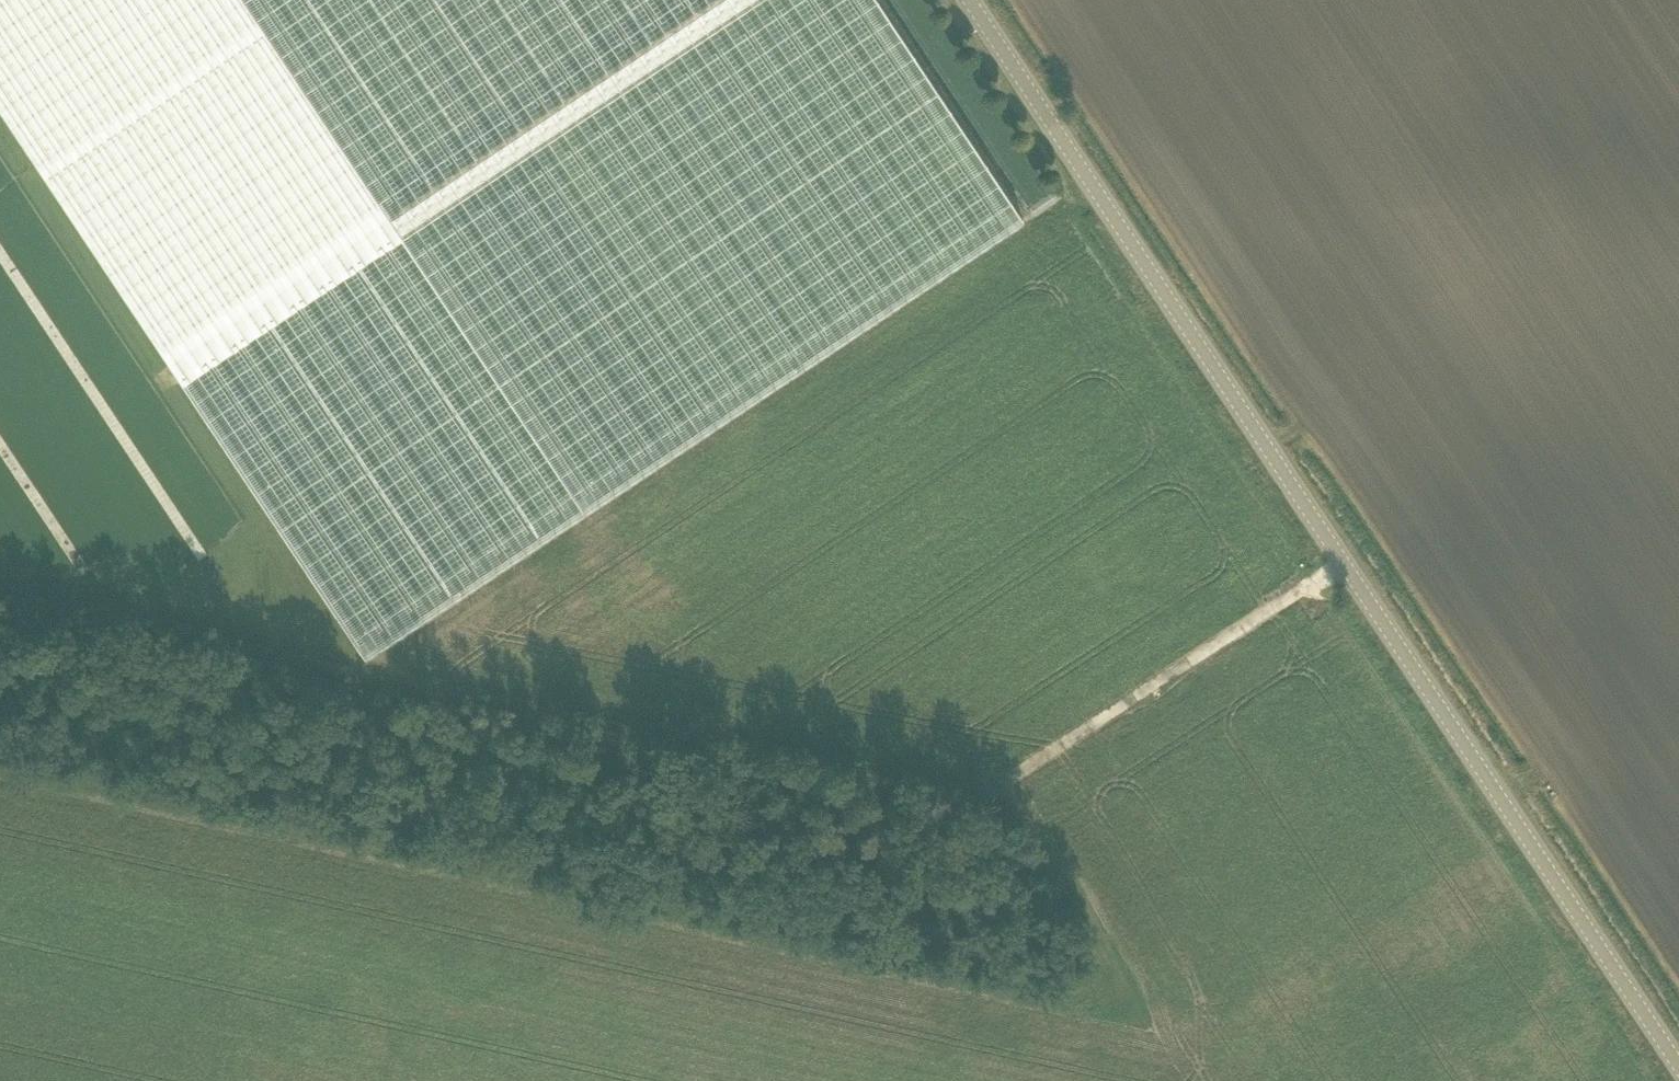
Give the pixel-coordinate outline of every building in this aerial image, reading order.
[(1023,219),(877,0),(0,0),(0,109),(364,657),(1023,219)]
